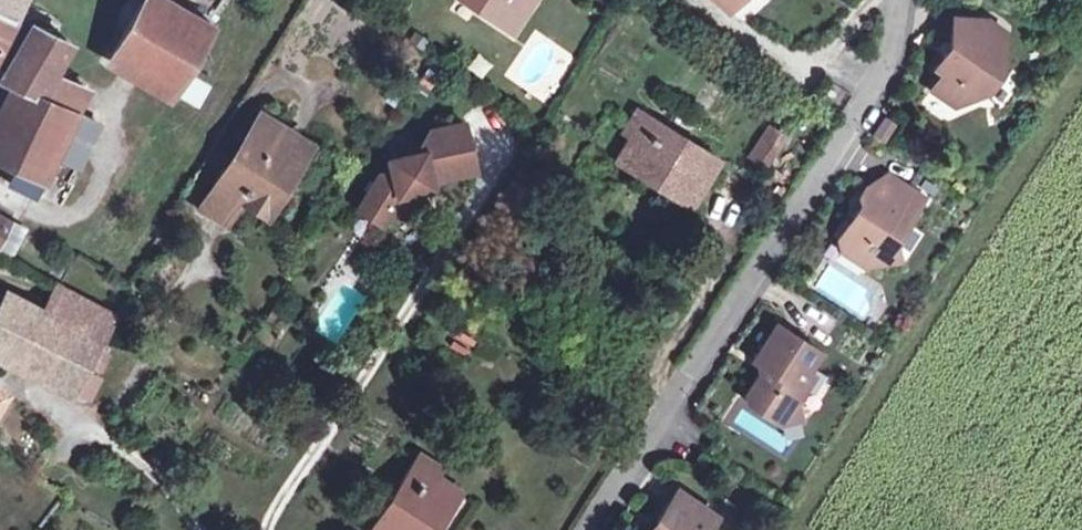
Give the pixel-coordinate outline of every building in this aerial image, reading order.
[(14,18),(22,0),(0,0),(0,47),(14,18)] [(177,91),(215,23),(174,0),(140,0),(109,53),(177,91)] [(498,21),(507,7),(521,16),(532,0),(467,0),(498,21)] [(727,13),(740,0),(714,0),(727,13)] [(512,30),(521,16),(507,7),(498,21),(512,30)] [(939,72),(927,90),(949,106),(972,94),(986,74),(1003,67),(1006,33),(986,30),(987,19),(952,15),(950,40),(949,53),(942,53),(932,68),(939,72)] [(14,18),(0,47),(0,62),(9,67),(32,26),(14,18)] [(3,79),(26,90),(0,144),(0,157),(19,167),(11,182),(34,193),(74,112),(39,95),(50,74),(68,44),(32,26),(9,67),(3,79)] [(950,40),(942,53),(949,53),(950,40)] [(990,85),(1003,67),(986,74),(972,94),(990,85)] [(84,90),(50,74),(39,95),(74,112),(84,90)] [(717,159),(637,110),(623,132),(630,137),(615,160),(688,205),(717,159)] [(225,167),(222,170),(247,186),(267,198),(290,163),(295,167),(306,148),(281,133),(284,127),(262,113),(228,168),(225,167)] [(897,121),(884,113),(870,134),(883,143),(897,121)] [(472,168),(461,121),(428,129),(418,144),(420,150),(387,158),(391,170),(378,173),(356,208),(379,221),(385,212),(394,217),(410,213),(419,198),(417,187),(429,184),(427,178),(472,168)] [(767,125),(756,141),(773,152),(783,135),(767,125)] [(764,164),(773,152),(756,141),(748,154),(764,164)] [(265,214),(295,167),(290,163),(267,198),(247,186),(239,198),(265,214)] [(224,222),(239,198),(247,186),(222,170),(200,208),(224,222)] [(893,241),(921,196),(884,173),(873,190),(864,185),(857,197),(858,203),(839,234),(847,239),(858,246),(863,265),(895,259),(893,241)] [(11,256),(23,231),(0,218),(0,250),(11,256)] [(354,219),(349,235),(376,244),(382,228),(354,219)] [(840,250),(863,265),(858,246),(847,239),(840,250)] [(860,314),(873,293),(830,265),(817,286),(860,314)] [(57,287),(45,311),(98,338),(110,315),(57,287)] [(98,338),(45,311),(5,291),(0,301),(0,360),(15,367),(18,362),(89,397),(99,378),(83,369),(87,362),(96,366),(103,352),(94,347),(98,338)] [(817,351),(775,323),(753,358),(763,364),(745,392),(746,403),(777,423),(798,418),(795,400),(802,388),(796,384),(817,351)] [(370,529),(435,529),(461,490),(437,475),(442,469),(419,454),(370,529)] [(714,515),(674,488),(646,529),(704,529),(714,515)]
